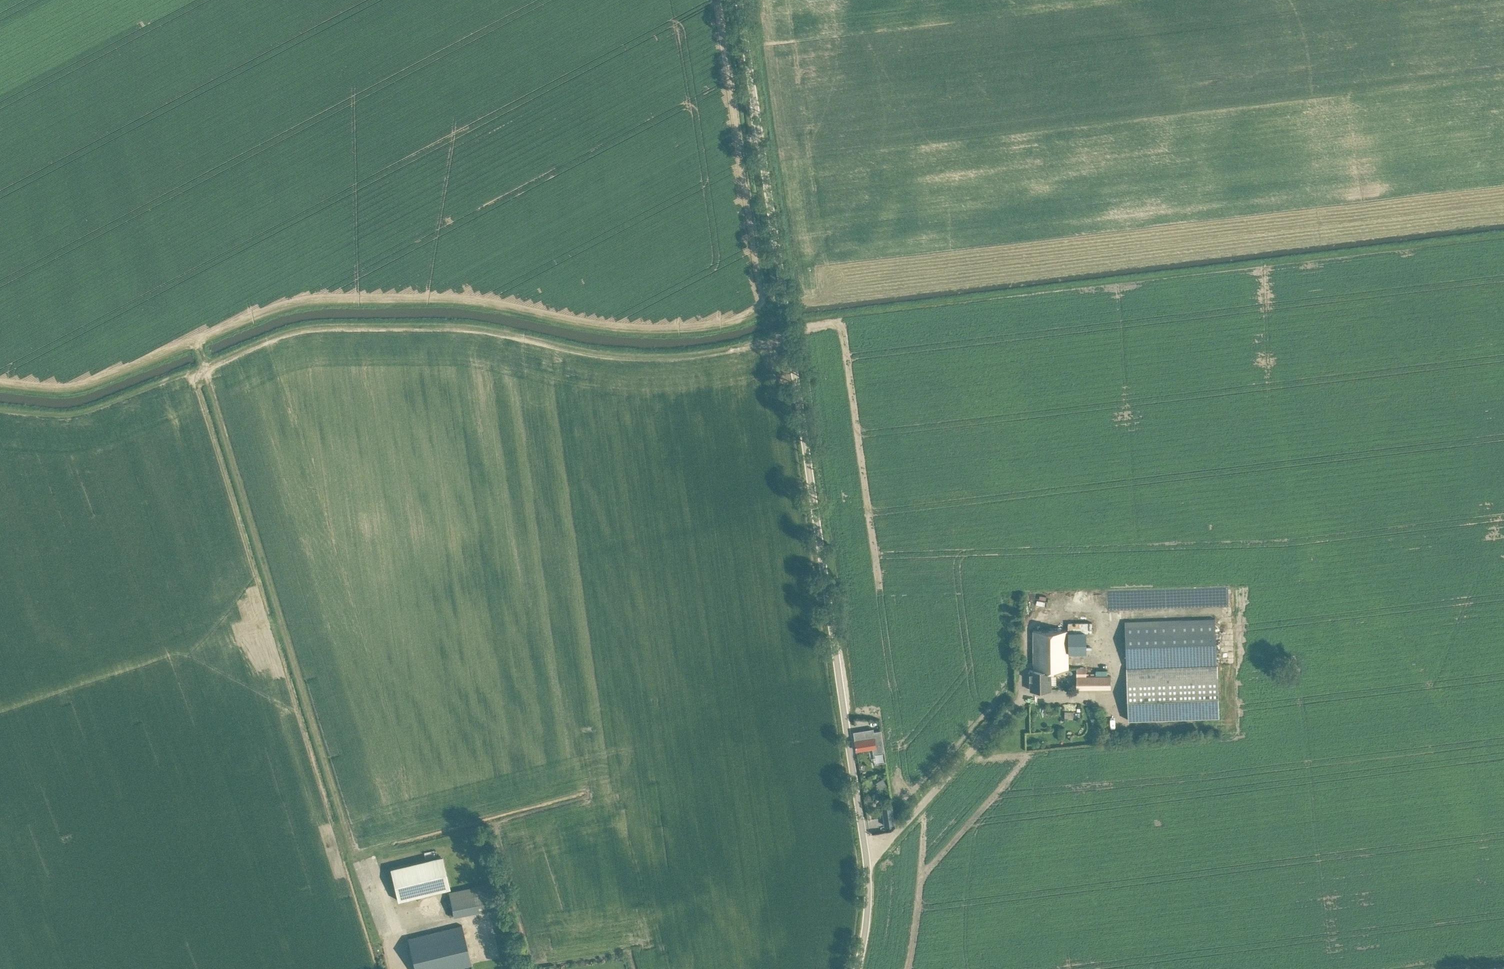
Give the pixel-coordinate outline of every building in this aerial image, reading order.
[(1219,717),(1218,691),(1216,620),(1125,623),(1128,720),(1219,717)] [(1078,650),(1096,650),(1096,628),(1078,628),(1078,650)] [(1033,669),(1030,669),(1030,689),(1040,689),(1051,689),(1051,669),(1068,669),(1068,653),(1068,632),(1068,630),(1043,630),(1033,630),(1033,669)] [(1085,667),(1077,667),(1077,689),(1111,689),(1110,675),(1085,676),(1085,667)] [(855,731),(854,731),(857,750),(866,748),(873,747),(874,753),(885,751),(884,745),(881,730),(874,731),(874,728),(865,729),(863,730),(855,731)] [(895,823),(892,804),(882,806),(884,825),(895,823)] [(450,888),(442,855),(390,867),(398,900),(450,888)] [(459,902),(461,912),(502,904),(500,895),(477,900),(475,892),(467,894),(465,885),(456,887),(458,895),(451,897),(452,904),(459,902)] [(469,954),(462,925),(408,938),(415,968),(450,968),(471,964),(469,954)]
